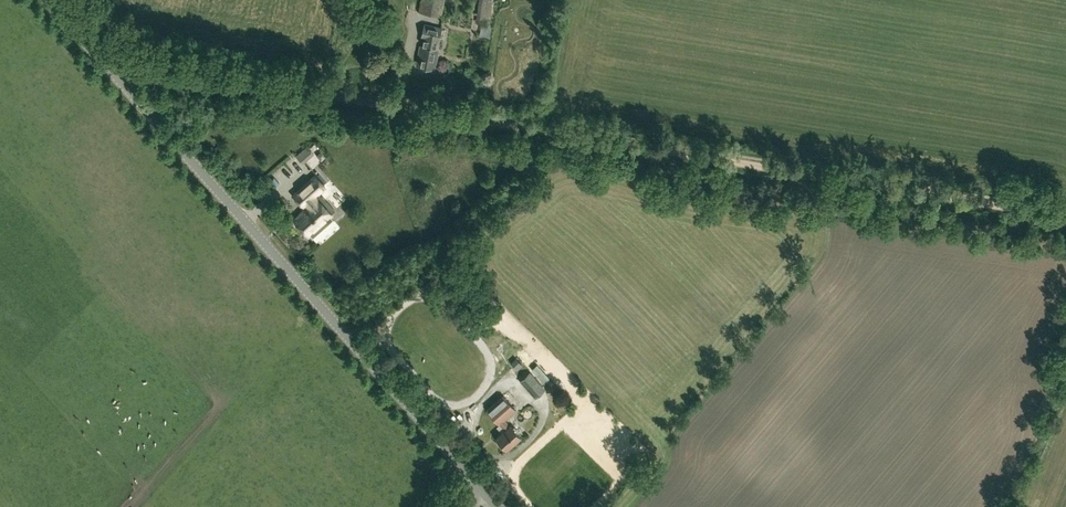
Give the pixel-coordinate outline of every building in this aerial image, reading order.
[(444,0),(422,0),(420,12),(441,16),(444,0)] [(493,0),(479,0),(476,22),(490,24),(493,0)] [(437,48),(439,40),(438,40),(442,28),(425,24),(421,37),(427,38),(426,46),(420,46),(417,65),(435,68),(439,49),(437,48)] [(296,155),(303,163),(313,154),(306,146),(296,155)] [(332,211),(335,209),(322,194),(321,195),(318,191),(327,184),(318,174),(296,193),(305,203),(306,202),(310,205),(296,218),(309,233),(311,231),(314,234),(334,217),(331,214),(333,212),(332,211)] [(323,190),(338,210),(349,201),(334,181),(323,190)] [(518,369),(523,364),(518,359),(512,365),(518,369)] [(529,392),(540,382),(530,371),(519,381),(529,392)] [(510,425),(505,419),(516,410),(503,395),(487,409),(499,424),(500,424),(505,429),(496,437),(498,440),(497,441),(497,442),(501,447),(503,447),(504,447),(506,449),(521,436),(510,425)]
